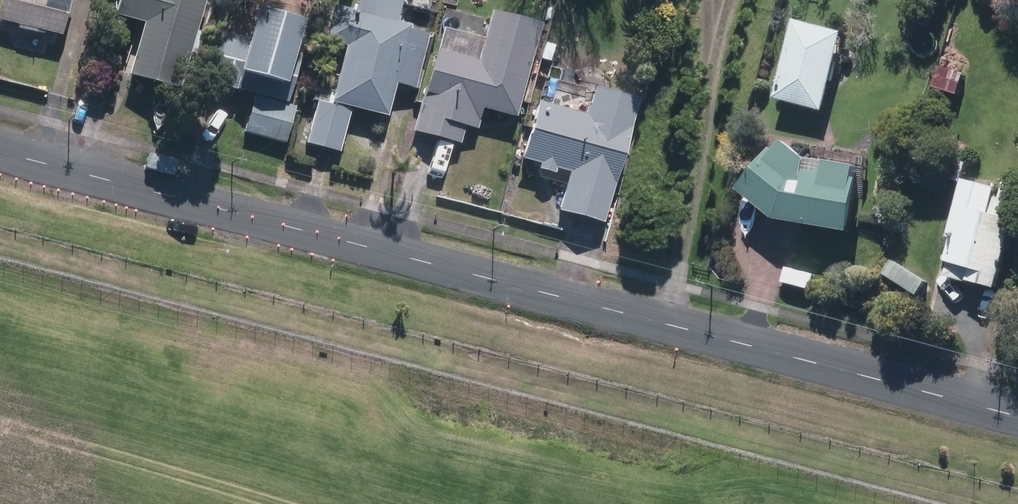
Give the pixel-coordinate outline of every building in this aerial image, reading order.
[(0,17),(0,21),(63,35),(71,0),(4,0),(0,17)] [(115,16),(142,23),(129,74),(180,87),(202,0),(119,0),(115,16)] [(314,88),(312,97),(316,99),(305,146),(340,154),(351,106),(389,115),(396,85),(420,90),(433,33),(395,24),(400,5),(430,12),(433,0),(356,0),(353,11),(330,6),(322,41),(344,46),(333,93),(314,88)] [(219,34),(207,81),(256,93),(247,127),(287,137),(295,104),(287,102),(294,75),(288,73),(302,21),(255,8),(246,41),(219,34)] [(539,23),(489,11),(481,42),(440,31),(424,95),(415,131),(461,142),(465,128),(477,131),(482,109),(516,118),(539,23)] [(849,33),(799,20),(779,98),(829,110),(849,33)] [(943,67),(936,88),(958,95),(965,73),(943,67)] [(537,100),(521,159),(570,173),(560,210),(603,222),(637,98),(593,86),(585,113),(537,100)] [(750,190),(782,220),(856,231),(865,170),(813,162),(793,144),(750,190)] [(965,181),(954,236),(957,237),(949,277),(1001,287),(1017,201),(1017,187),(1006,184),(1003,198),(998,197),(999,188),(965,181)]
